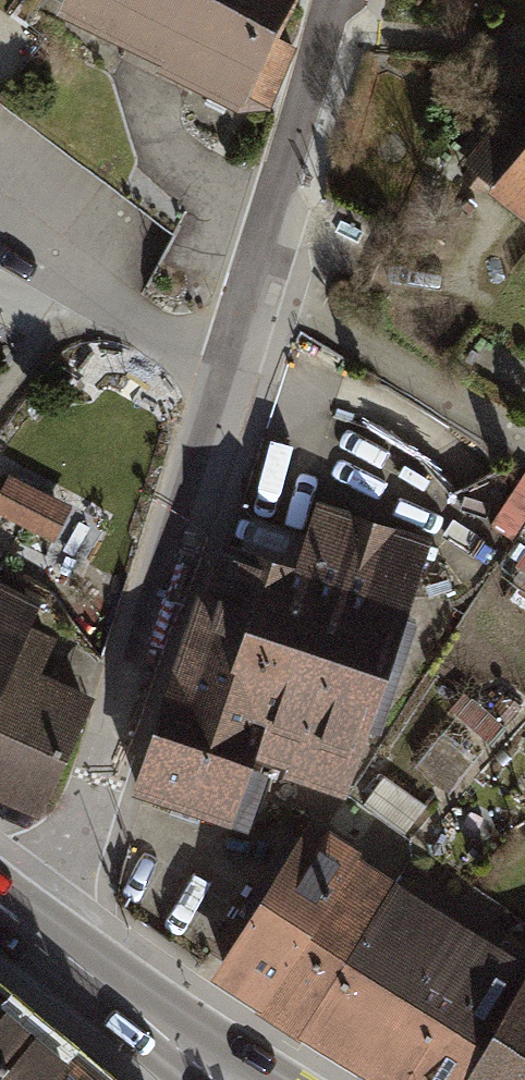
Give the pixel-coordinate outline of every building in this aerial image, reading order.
[(193,0),(68,0),(59,19),(141,57),(162,67),(193,0)] [(162,67),(158,75),(246,116),(261,83),(300,0),(193,0),(162,67)] [(524,211),(524,176),(508,198),(524,211)] [(12,481),(0,503),(0,512),(56,542),(72,514),(12,481)] [(429,538),(314,503),(294,571),(215,547),(139,800),(235,829),(250,781),(347,809),(429,538)] [(0,589),(0,692),(24,640),(40,607),(0,589)] [(94,703),(38,678),(50,653),(24,640),(0,692),(0,796),(43,814),(94,703)] [(273,1005),(359,863),(365,853),(309,820),(239,937),(218,971),(273,1005)] [(311,1027),(397,885),(359,863),(273,1005),(311,1027)] [(497,946),(397,885),(311,1027),(399,1079),(416,1079),(497,946)] [(416,1079),(464,1079),(524,978),(524,962),(497,946),(416,1079)] [(464,1079),(524,1079),(524,978),(464,1079)] [(0,1009),(0,1079),(90,1079),(0,1009)]
